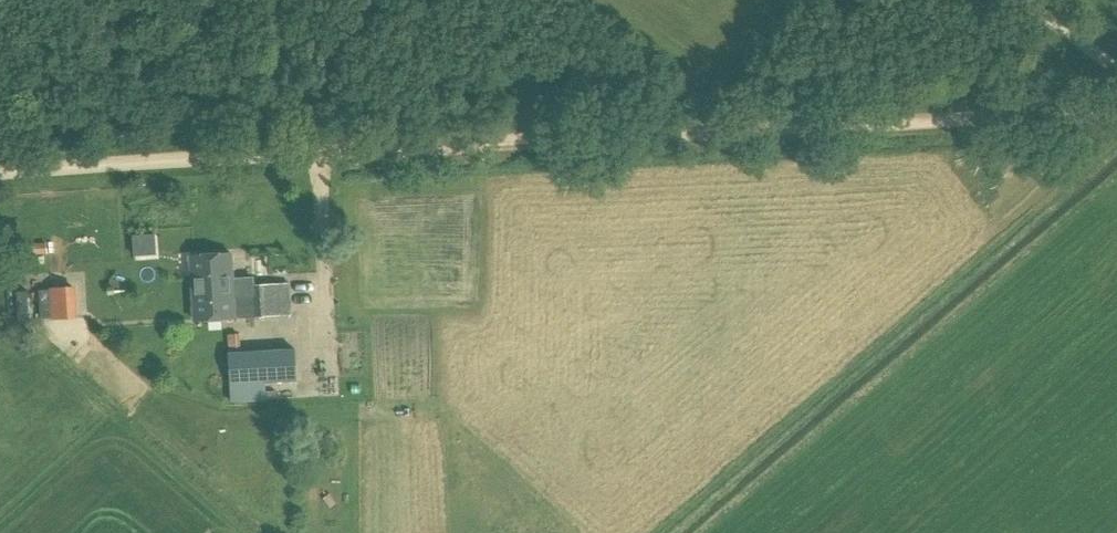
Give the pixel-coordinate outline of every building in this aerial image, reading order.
[(47,253),(46,242),(33,243),(34,254),(47,253)] [(290,314),(288,283),(251,285),(251,282),(234,283),(232,254),(191,256),(195,320),(290,314)] [(77,318),(75,286),(49,288),(51,318),(51,320),(77,318)] [(51,318),(49,288),(39,288),(40,318),(51,318)] [(29,320),(28,290),(17,291),(19,321),(29,320)] [(227,352),(230,402),(264,401),(263,385),(297,383),(295,347),(240,351),(239,334),(227,334),(229,351),(227,352)]
